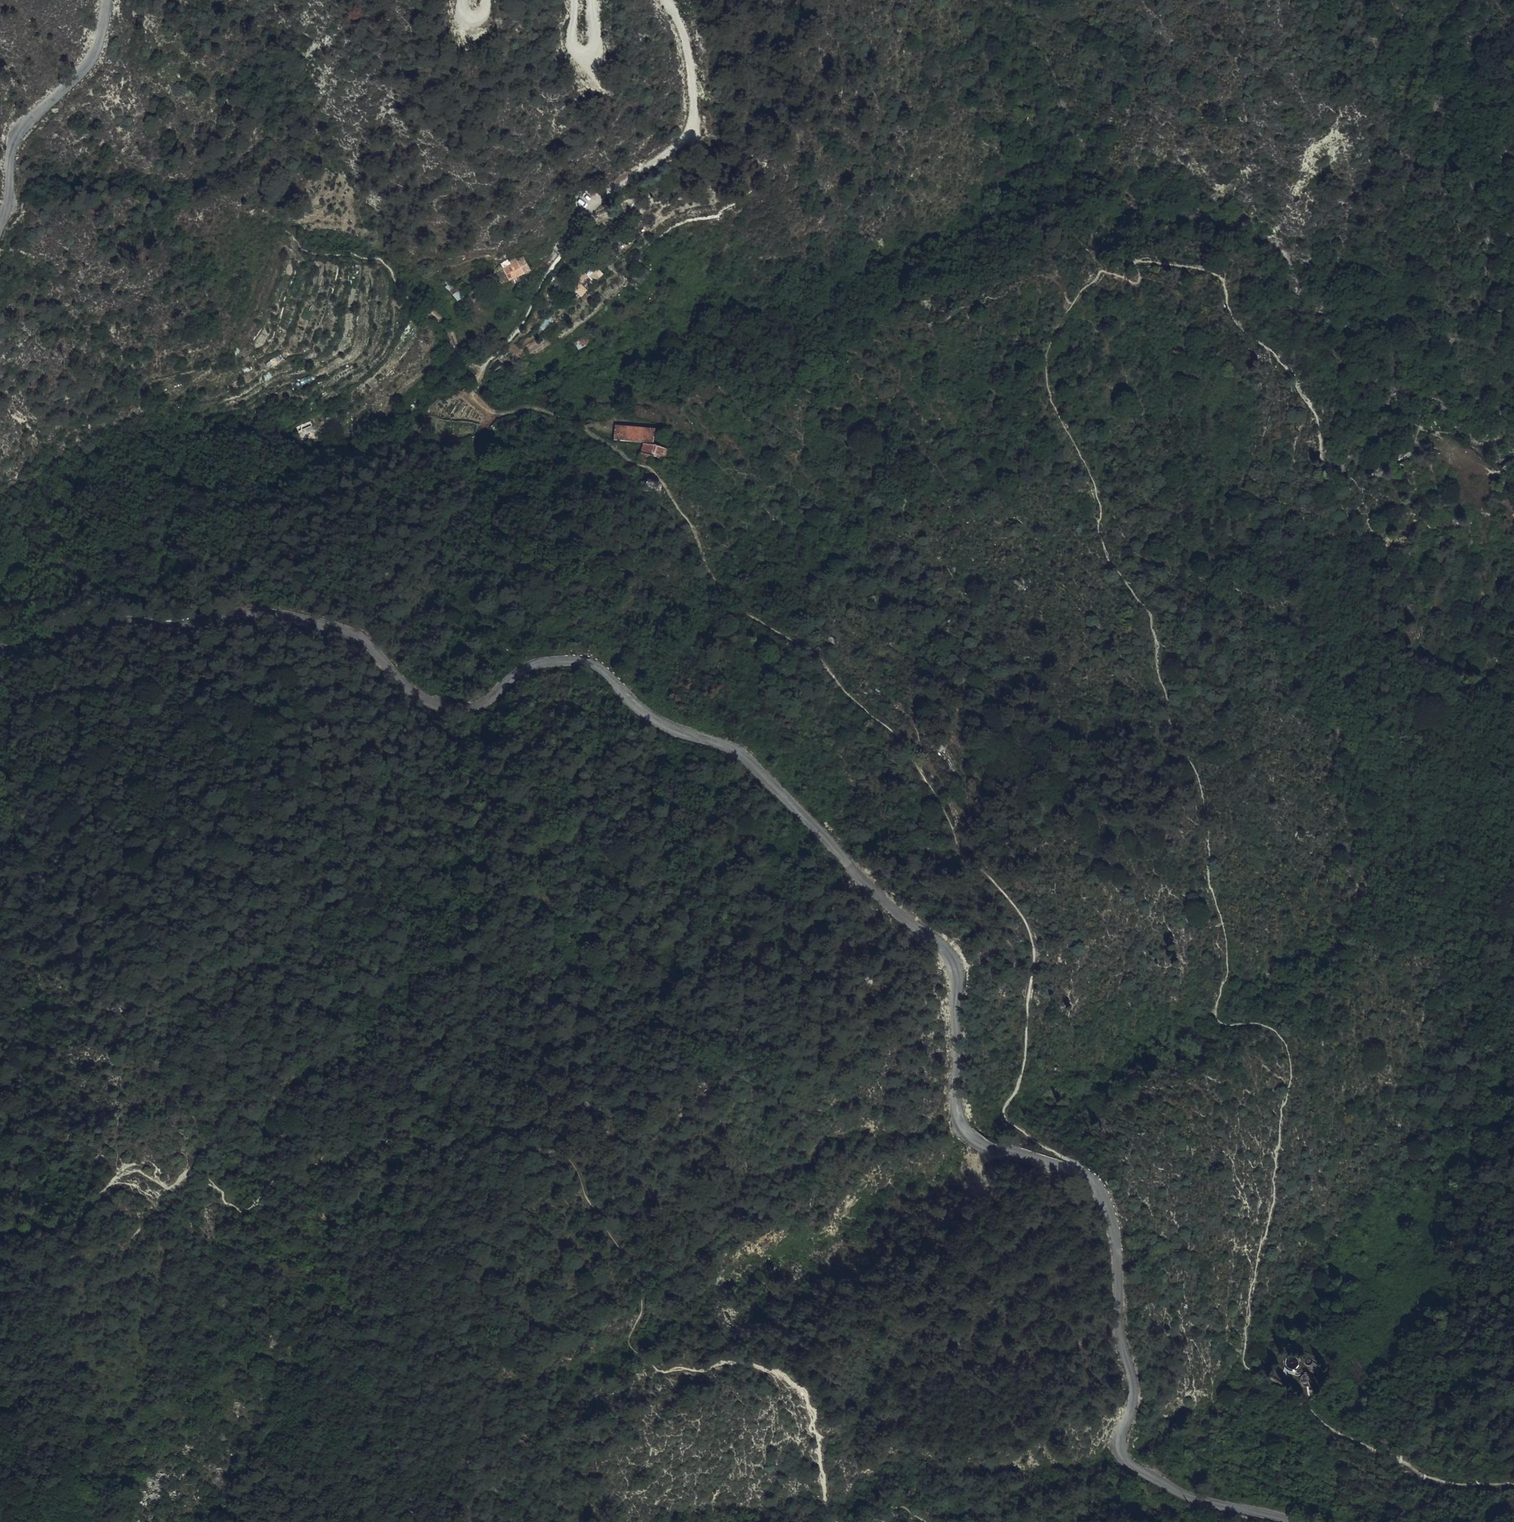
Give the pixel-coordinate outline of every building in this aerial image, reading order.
[(1017,125),(1015,134),(1027,139),(1030,127),(1017,125)] [(515,280),(525,274),(521,267),(507,273),(508,277),(513,275),(515,280)] [(499,281),(503,291),(528,280),(525,274),(515,280),(513,275),(508,277),(499,281)] [(634,286),(627,280),(617,293),(624,299),(634,286)] [(583,293),(578,286),(569,292),(574,299),(583,293)] [(193,320),(191,318),(187,314),(180,319),(186,326),(193,320)] [(491,376),(489,374),(479,384),(483,388),(493,379),(491,376)] [(644,439),(656,443),(658,429),(638,426),(616,422),(614,436),(644,439)] [(656,443),(644,439),(641,451),(653,454),(665,458),(669,446),(656,443)] [(638,460),(650,464),(653,454),(641,451),(638,460)] [(1388,494),(1399,492),(1397,477),(1386,479),(1388,494)] [(1391,508),(1402,507),(1399,492),(1388,494),(1391,508)] [(1112,627),(1120,641),(1132,635),(1124,620),(1112,627)]
